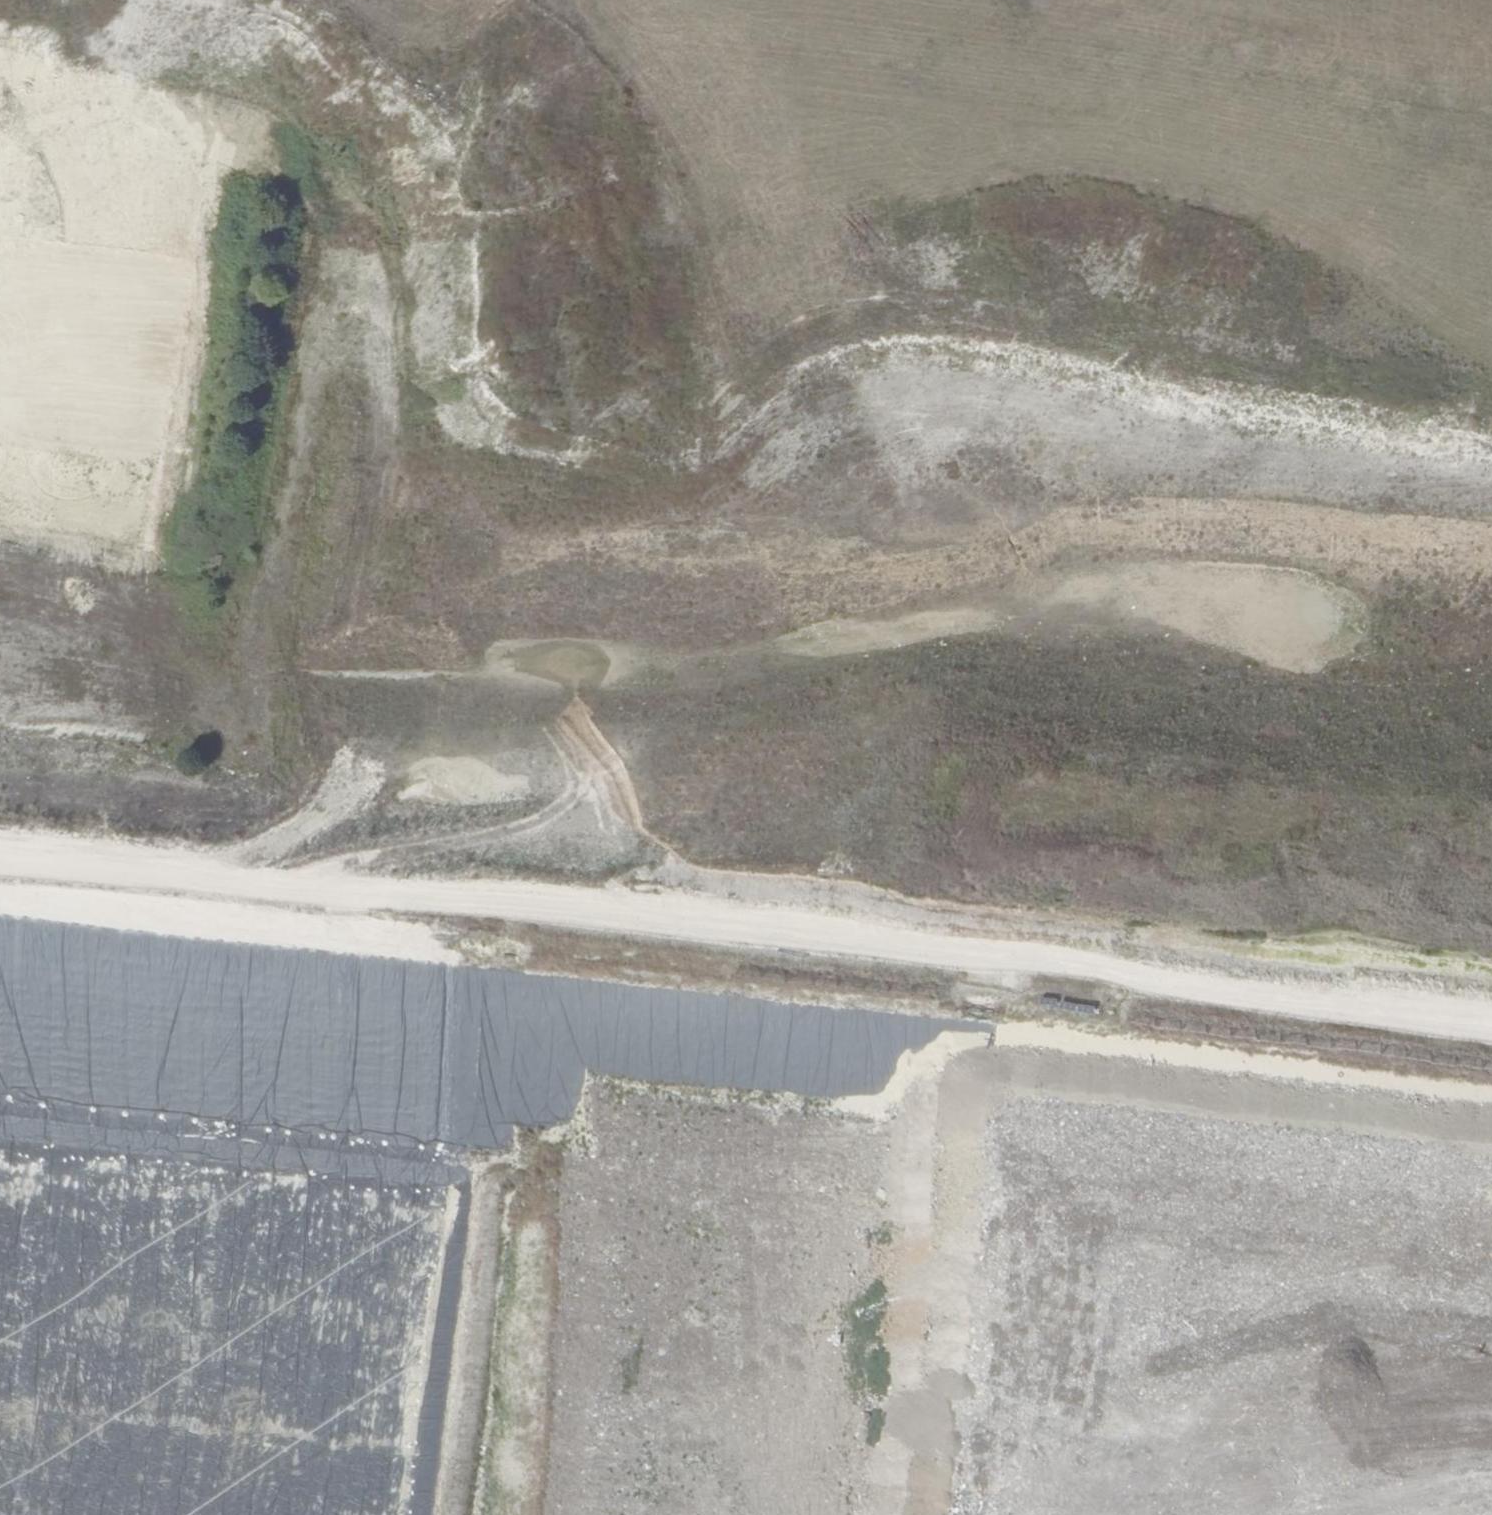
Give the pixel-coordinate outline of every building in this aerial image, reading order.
[(48,931),(48,944),(68,945),(69,932),(48,931)]
